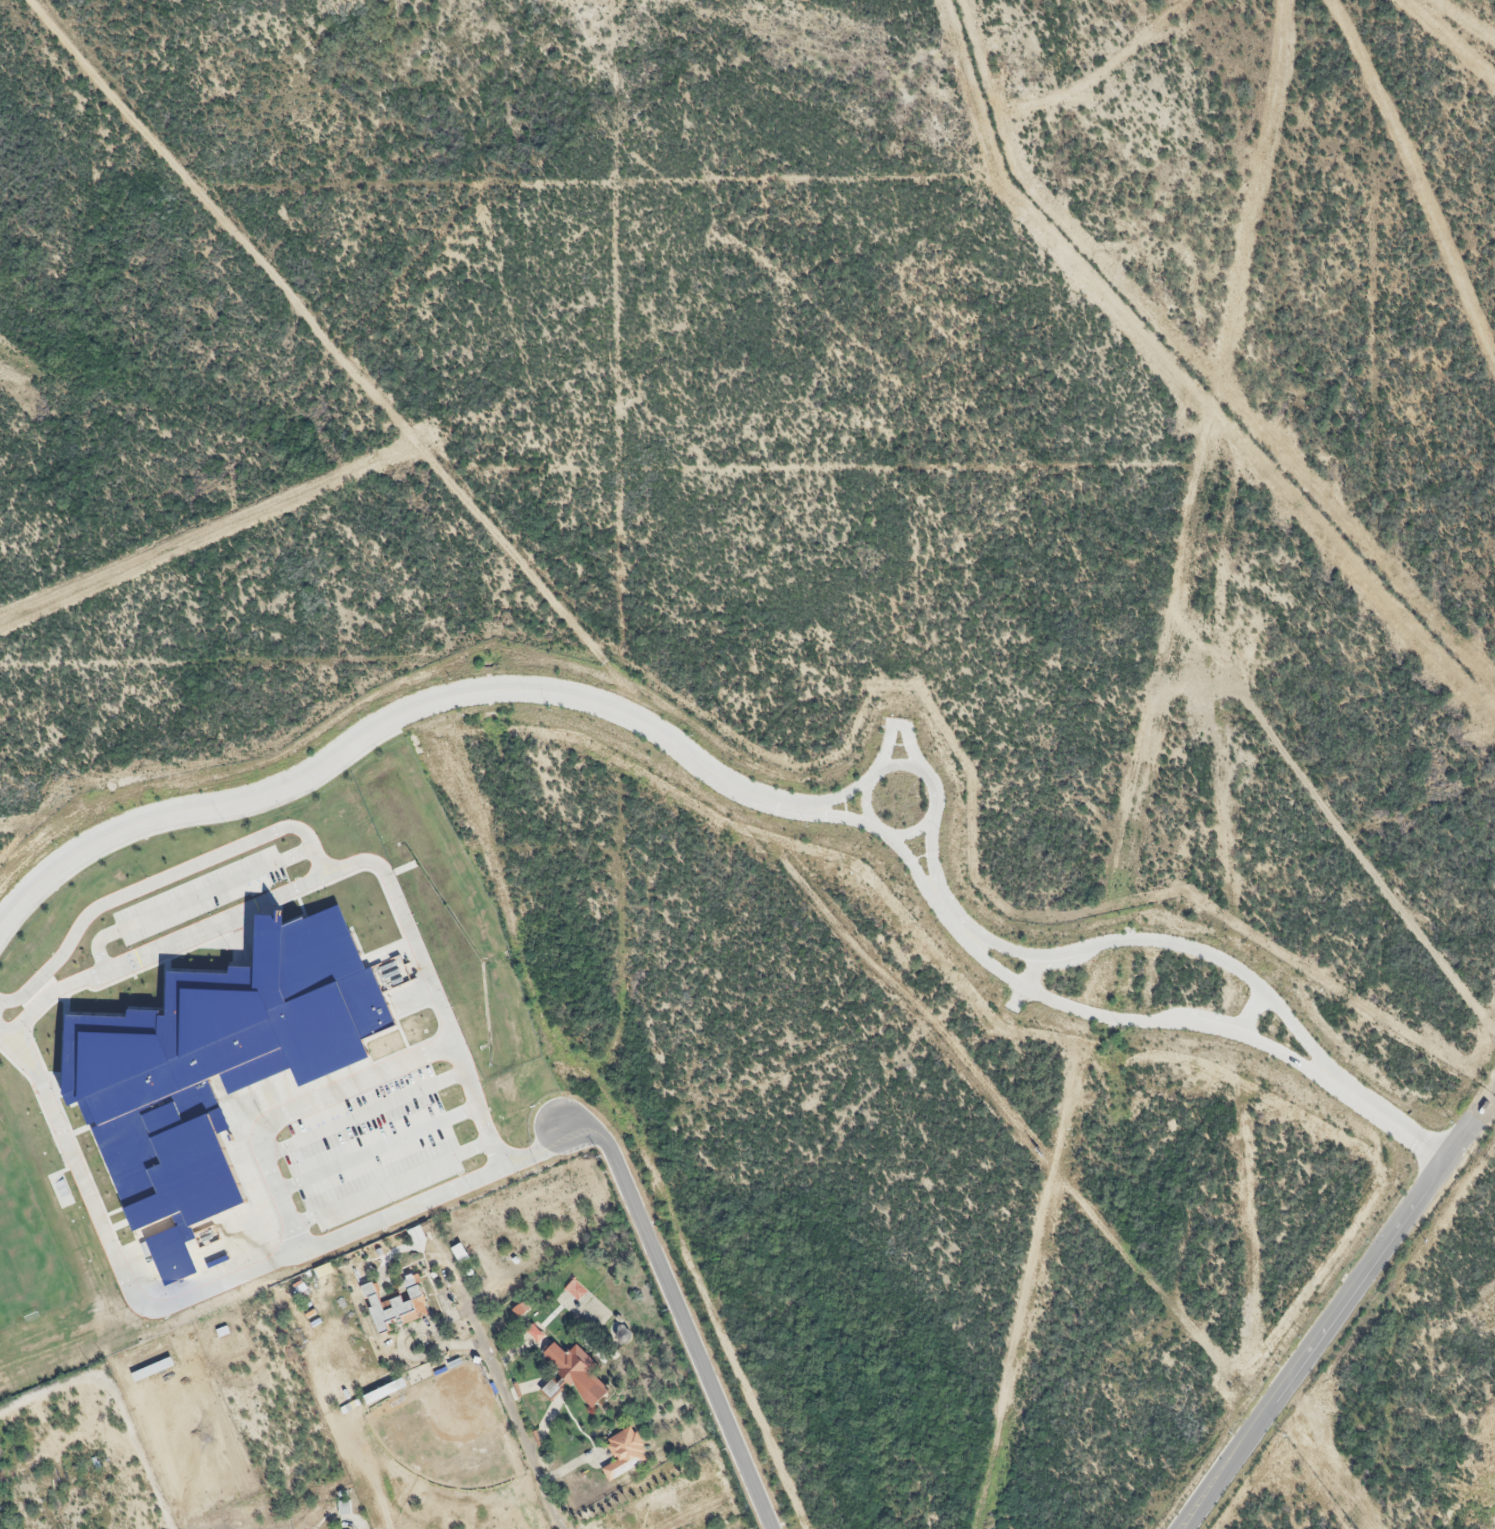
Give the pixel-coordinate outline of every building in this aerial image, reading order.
[(198,1272),(186,1245),(196,1241),(193,1221),(251,1198),(205,1086),(217,1074),(226,1094),(288,1066),(294,1080),(365,1049),(358,1033),(386,1021),(331,896),(278,919),(268,911),(249,921),(246,970),(162,965),(160,1009),(59,1004),(54,1103),(72,1104),(132,1237),(173,1218),(146,1242),(166,1286),(198,1272)] [(375,1332),(419,1321),(413,1299),(402,1302),(400,1296),(378,1302),(373,1283),(363,1286),(375,1332)] [(590,1371),(596,1365),(576,1344),(565,1354),(553,1342),(541,1354),(591,1408),(608,1391),(590,1371)] [(561,1389),(552,1380),(541,1390),(550,1399),(561,1389)] [(649,1460),(632,1427),(606,1439),(616,1461),(602,1468),(608,1480),(649,1460)] [(28,1504),(18,1480),(13,1482),(22,1506),(28,1504)]
